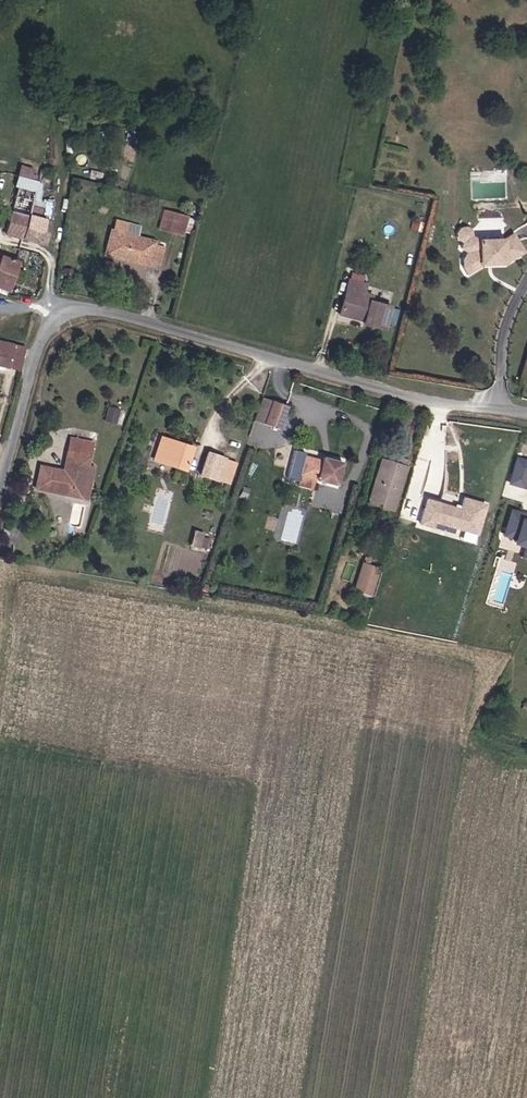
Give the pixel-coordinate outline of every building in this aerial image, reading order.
[(6,234),(25,239),(49,246),(52,224),(30,217),(38,192),(41,182),(24,176),(20,187),(13,212),(6,234)] [(180,232),(182,228),(185,216),(174,213),(169,230),(180,232)] [(182,228),(189,230),(192,218),(185,216),(182,228)] [(140,225),(116,218),(106,251),(123,255),(124,252),(133,254),(132,257),(151,262),(152,259),(161,262),(166,244),(158,242),(158,238),(139,233),(140,225)] [(505,265),(520,255),(524,253),(517,241),(513,234),(504,239),(479,240),(472,237),(471,231),(466,228),(460,229),(456,234),(457,240),(463,243),(461,249),(466,253),(463,260),(463,268),(467,275),(479,268),(479,266),(479,263),(491,262),(491,265),(505,265)] [(13,283),(13,279),(17,257),(1,253),(0,253),(0,280),(13,283)] [(116,263),(105,260),(102,268),(114,271),(116,263)] [(364,280),(347,276),(337,311),(358,317),(357,321),(383,328),(389,303),(367,297),(369,290),(361,288),(364,280)] [(19,372),(22,361),(25,350),(14,348),(0,345),(0,367),(19,372)] [(271,400),(264,397),(256,421),(264,423),(279,428),(287,405),(271,400)] [(110,405),(106,419),(117,422),(121,408),(110,405)] [(179,461),(178,465),(189,468),(195,447),(162,437),(156,454),(179,461)] [(78,494),(81,482),(89,484),(93,472),(84,470),(89,450),(70,444),(63,467),(42,462),(36,483),(72,492),(78,494)] [(231,459),(216,454),(209,476),(224,480),(231,459)] [(303,456),(298,476),(295,485),(310,489),(312,479),(339,486),(345,461),(331,457),(323,455),(322,461),(303,456)] [(395,465),(381,461),(369,501),(395,508),(408,460),(397,457),(395,465)] [(456,509),(423,500),(417,525),(432,529),(433,524),(474,535),(483,505),(459,499),(456,509)] [(507,508),(499,536),(509,539),(508,545),(521,549),(519,558),(526,560),(526,514),(507,508)] [(193,530),(190,545),(210,549),(213,533),(193,530)] [(370,565),(362,594),(378,598),(386,569),(370,565)] [(362,594),(359,604),(375,609),(378,598),(362,594)]
